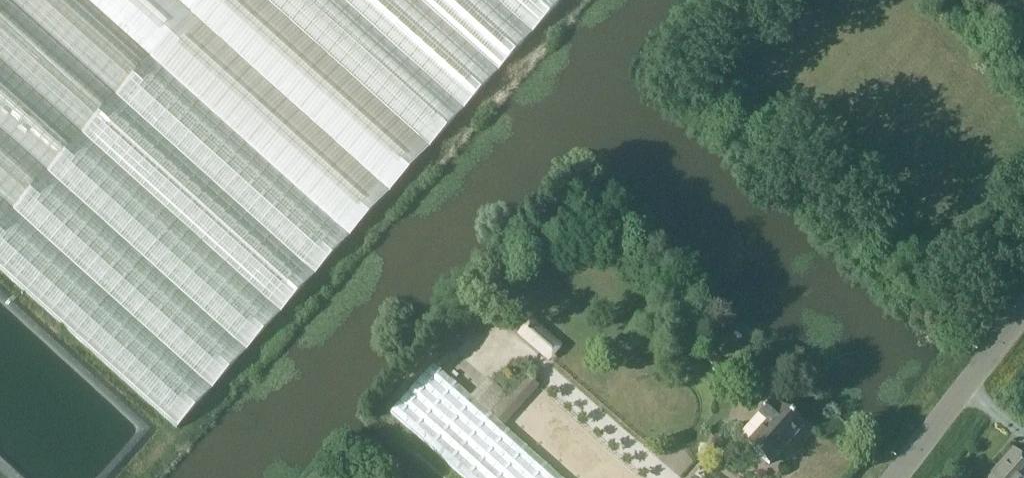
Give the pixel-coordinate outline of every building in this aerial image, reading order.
[(547,0),(0,0),(0,271),(168,422),(547,0)] [(471,396),(434,364),(391,412),(465,477),(562,477),(504,426),(540,386),(526,373),(506,394),(488,377),(471,396)] [(771,463),(805,424),(789,410),(782,404),(779,407),(772,400),(761,413),(768,420),(748,443),(755,449),(771,463)] [(1017,449),(991,477),(1023,477),(1023,455),(1017,449)]
